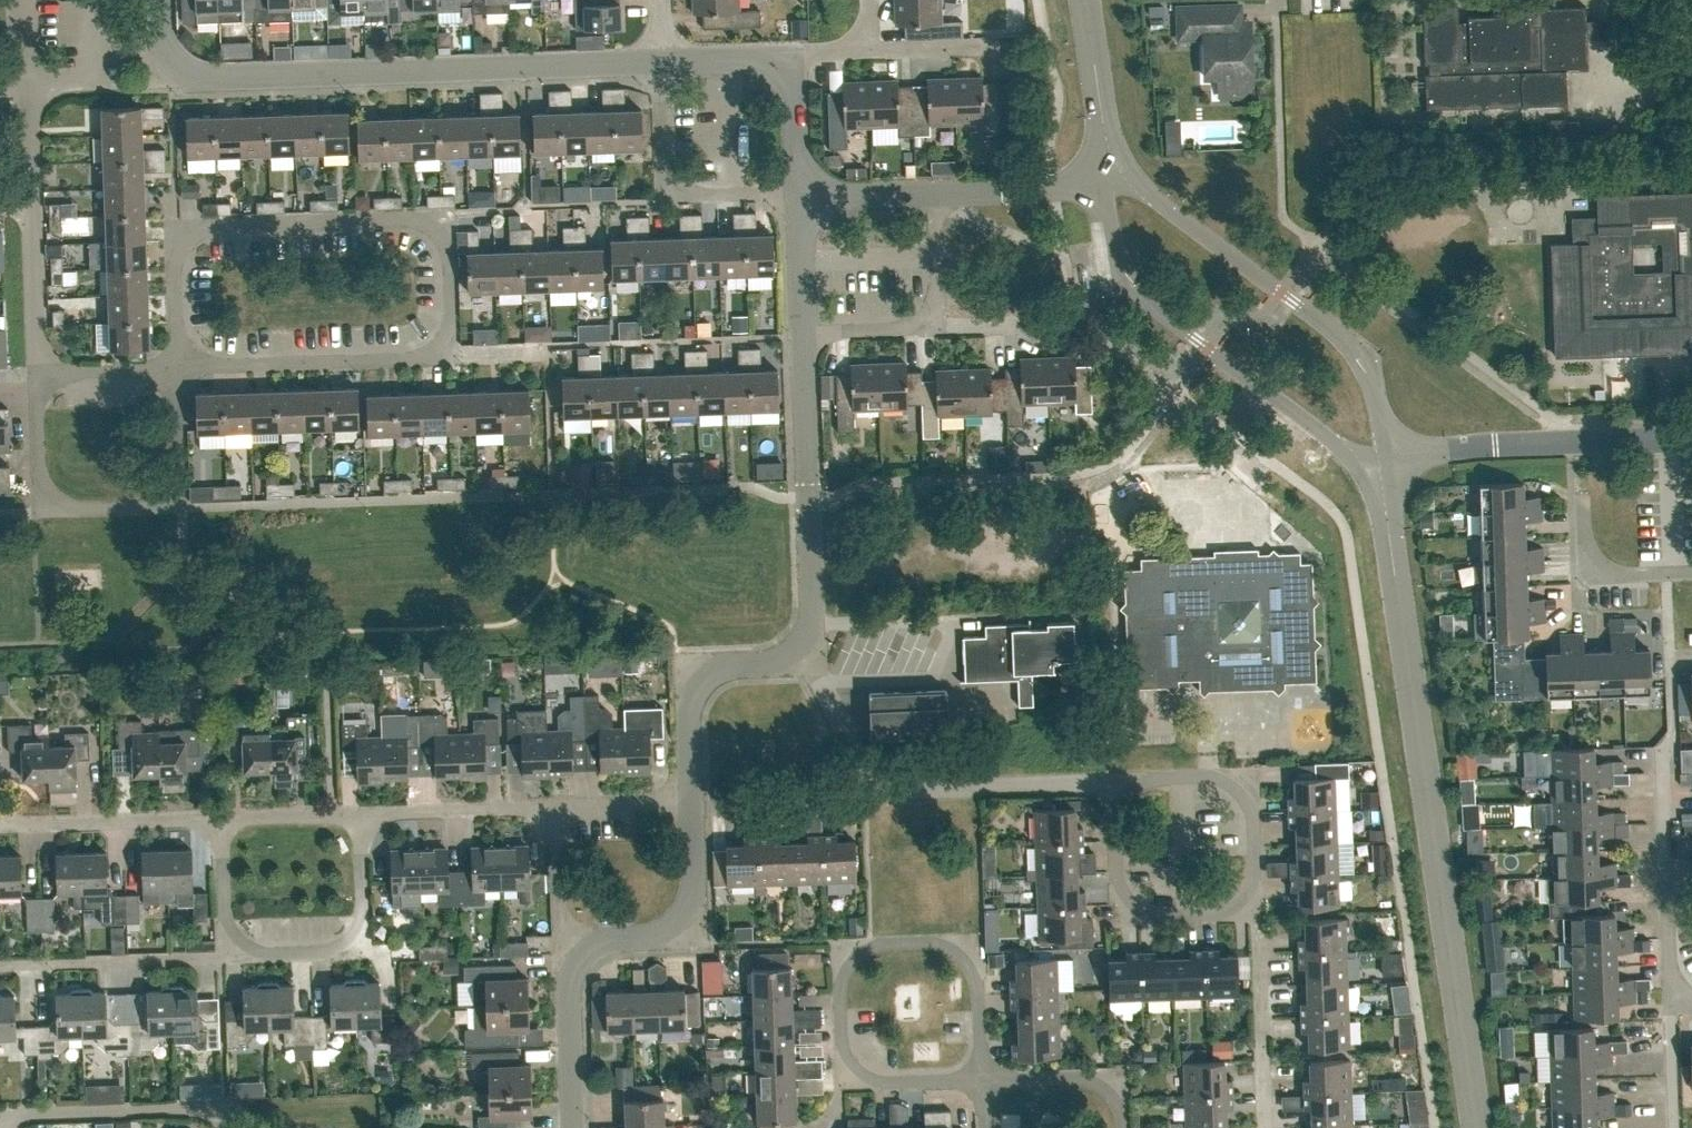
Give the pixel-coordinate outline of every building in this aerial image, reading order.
[(183,22),(220,21),(219,0),(183,0),(183,22)] [(256,20),(255,0),(219,0),(220,21),(256,20)] [(292,19),(291,0),(255,0),(256,20),(256,21),(292,19)] [(292,19),(328,18),(328,0),(291,0),(292,19)] [(328,18),(329,25),(365,23),(364,0),(328,0),(328,18)] [(400,9),(400,0),(364,0),(365,23),(401,22),(400,9)] [(400,9),(413,9),(437,8),(436,0),(400,0),(400,9)] [(437,8),(437,23),(460,22),(460,0),(468,0),(436,0),(437,8)] [(473,13),(512,12),(511,0),(472,0),(473,13)] [(619,0),(575,0),(576,29),(621,27),(620,3),(619,3),(619,0)] [(694,13),(702,13),(703,28),(761,26),(760,9),(739,10),(738,0),(693,0),(694,13)] [(896,25),(905,24),(905,40),(963,38),(962,21),(941,22),(940,0),(895,0),(896,25)] [(1241,36),(1241,21),(1240,5),(1212,6),(1178,7),(1179,38),(1204,38),(1205,53),(1204,53),(1204,62),(1205,62),(1205,70),(1219,69),(1220,96),(1242,95),(1252,85),(1250,36),(1241,36)] [(1588,69),(1587,39),(1586,6),(1501,10),(1501,15),(1467,16),(1468,23),(1458,23),(1458,5),(1422,7),(1426,109),(1567,104),(1566,70),(1588,69)] [(806,21),(796,21),(796,36),(807,36),(808,36),(807,20),(806,21)] [(602,34),(589,35),(589,48),(602,48),(602,34)] [(474,37),(474,53),(492,52),(492,43),(482,43),(482,37),(474,37)] [(983,133),(999,133),(998,82),(982,83),(982,77),(955,78),(956,123),(982,122),(983,133)] [(914,136),(930,135),(930,124),(956,123),(955,78),(927,79),(927,85),(913,85),(914,136)] [(872,126),(898,125),(898,136),(914,136),(913,85),(898,86),(897,80),(870,81),(872,126)] [(827,91),(829,149),(846,148),(846,127),(872,126),(870,81),(843,82),(843,91),(827,91)] [(602,88),(602,102),(613,102),(613,88),(602,88)] [(624,88),(613,88),(613,102),(625,102),(624,88)] [(560,90),(560,104),(572,104),(571,89),(560,90)] [(560,90),(548,90),(549,112),(533,113),(534,152),(562,151),(561,112),(560,104),(560,90)] [(480,94),(481,108),(492,108),(491,93),(480,94)] [(503,93),(491,93),(492,108),(503,107),(503,93)] [(164,106),(149,107),(150,118),(164,118),(164,106)] [(102,108),(103,136),(142,134),(141,107),(102,108)] [(643,148),(641,109),(614,110),(615,149),(643,148)] [(614,110),(587,111),(589,150),(615,149),(614,110)] [(587,111),(561,112),(562,151),(589,150),(587,111)] [(350,151),(348,112),(321,113),(322,152),(350,151)] [(269,154),(295,153),(294,113),(267,114),(269,154)] [(294,113),(295,153),(322,152),(321,113),(294,113)] [(242,154),(269,154),(267,114),(241,115),(242,154)] [(214,116),(216,155),(242,154),(241,115),(214,116)] [(521,154),(520,115),(492,116),(493,155),(521,154)] [(187,117),(188,156),(216,155),(214,116),(187,117)] [(440,156),(466,156),(465,116),(439,117),(440,156)] [(492,116),(465,116),(466,156),(493,155),(492,116)] [(412,118),(413,157),(440,156),(439,117),(412,118)] [(358,119),(359,159),(387,158),(386,118),(358,119)] [(386,118),(387,158),(413,157),(412,118),(386,118)] [(1579,121),(1568,122),(1552,122),(1553,136),(1579,135),(1579,121)] [(104,162),(143,161),(142,134),(103,136),(104,162)] [(1181,140),(1165,140),(1166,153),(1181,152),(1181,140)] [(151,149),(151,161),(165,160),(165,148),(151,149)] [(165,160),(151,161),(152,172),(166,171),(165,160)] [(104,162),(105,189),(144,187),(143,161),(104,162)] [(531,174),(532,202),(560,200),(559,185),(541,185),(540,173),(531,174)] [(469,200),(485,201),(486,184),(470,183),(469,200)] [(145,214),(144,187),(105,189),(106,215),(145,214)] [(1673,193),(1673,191),(1672,191),(1672,193),(1658,193),(1652,194),(1652,192),(1650,192),(1650,194),(1630,195),(1630,192),(1629,193),(1629,195),(1598,196),(1598,194),(1597,194),(1598,219),(1574,220),(1575,243),(1549,244),(1549,245),(1551,245),(1553,276),(1551,276),(1551,277),(1553,277),(1554,308),(1552,308),(1552,309),(1558,309),(1558,318),(1554,319),(1556,356),(1589,355),(1604,355),(1634,353),(1634,355),(1636,355),(1636,353),(1655,353),(1666,352),(1666,354),(1668,354),(1668,352),(1691,351),(1691,192),(1673,193)] [(456,206),(455,194),(441,195),(442,206),(456,206)] [(427,195),(428,207),(442,206),(441,195),(427,195)] [(402,208),(402,196),(388,197),(388,208),(402,208)] [(374,197),(374,209),(388,208),(388,197),(374,197)] [(338,210),(338,198),(324,199),(324,210),(338,210)] [(310,211),(324,210),(324,199),(310,199),(310,211)] [(285,212),(284,200),(270,201),(271,212),(285,212)] [(257,213),(271,212),(270,201),(256,201),(257,213)] [(231,214),(231,202),(217,203),(217,214),(231,214)] [(49,203),(50,217),(61,217),(61,203),(49,203)] [(203,215),(217,214),(217,203),(203,203),(203,215)] [(733,213),(733,227),(745,226),(744,212),(733,213)] [(756,212),(744,212),(745,226),(756,226),(756,212)] [(146,241),(145,214),(106,215),(107,242),(146,241)] [(680,215),(680,229),(691,228),(691,214),(680,215)] [(702,214),(691,214),(691,228),(703,228),(702,214)] [(521,242),(521,228),(520,228),(520,215),(509,215),(509,229),(510,243),(521,242)] [(626,217),(627,231),(638,230),(638,216),(626,217)] [(649,216),(638,216),(638,230),(649,230),(649,216)] [(61,217),(50,217),(50,231),(62,231),(61,217)] [(563,227),(563,241),(574,241),(574,226),(563,227)] [(585,226),(574,226),(574,241),(586,240),(585,226)] [(521,242),(532,242),(532,228),(521,228),(521,242)] [(467,230),(468,244),(479,244),(479,230),(467,230)] [(88,258),(98,257),(97,233),(86,234),(88,258)] [(774,273),(773,233),(745,235),(746,274),(774,273)] [(693,276),(720,275),(718,235),(692,236),(693,276)] [(745,235),(718,235),(720,275),(746,274),(745,235)] [(692,236),(665,237),(667,277),(693,276),(692,236)] [(665,237),(639,238),(640,278),(667,277),(665,237)] [(612,279),(640,278),(639,238),(611,239),(612,279)] [(108,269),(147,267),(146,241),(107,242),(108,269)] [(62,243),(46,244),(47,257),(51,257),(63,256),(62,243)] [(604,287),(602,248),(575,249),(576,288),(604,287)] [(575,249),(548,250),(549,289),(576,288),(575,249)] [(523,290),(549,289),(548,250),(522,251),(523,290)] [(469,292),(496,291),(495,251),(467,252),(469,292)] [(522,251),(495,251),(496,291),(523,290),(522,251)] [(51,257),(51,271),(63,270),(63,256),(51,257)] [(148,294),(147,267),(108,269),(109,295),(148,294)] [(63,270),(51,271),(52,285),(64,284),(63,270)] [(149,320),(148,294),(109,295),(110,322),(149,320)] [(53,310),(53,324),(65,324),(64,310),(53,310)] [(111,350),(150,348),(149,320),(110,322),(111,350)] [(65,324),(53,324),(54,338),(65,338),(65,324)] [(738,349),(738,363),(749,362),(749,348),(738,349)] [(760,348),(749,348),(749,362),(761,362),(760,348)] [(684,350),(685,365),(696,364),(696,350),(684,350)] [(707,350),(696,350),(696,364),(708,364),(707,350)] [(631,352),(631,367),(643,366),(643,352),(631,352)] [(654,352),(643,352),(643,366),(654,366),(654,352)] [(600,353),(589,354),(590,368),(601,368),(600,353)] [(578,354),(578,368),(590,368),(589,354),(578,354)] [(1049,403),(1075,402),(1075,413),(1092,412),(1091,365),(1075,365),(1075,356),(1047,357),(1049,403)] [(1006,410),(1007,425),(1024,425),(1023,403),(1049,403),(1047,357),(1020,358),(1020,367),(1005,368),(1005,377),(1006,410)] [(880,409),(907,408),(907,404),(921,404),(922,404),(921,380),(922,380),(922,371),(906,371),(906,362),(878,363),(880,409)] [(851,373),(836,374),(838,431),(855,431),(854,410),(880,409),(878,363),(851,364),(851,373)] [(965,415),(992,414),(992,411),(1006,410),(1005,377),(991,377),(991,368),(963,369),(965,415)] [(779,409),(777,369),(750,370),(751,410),(779,409)] [(921,404),(923,437),(939,437),(939,415),(965,415),(963,369),(936,370),(936,379),(922,380),(921,380),(922,404),(921,404)] [(750,370),(723,371),(724,410),(751,410),(750,370)] [(698,411),(724,410),(723,371),(696,372),(698,411)] [(696,372),(670,373),(671,412),(698,411),(696,372)] [(644,413),(671,412),(670,373),(643,374),(644,413)] [(643,374),(617,375),(618,414),(644,413),(643,374)] [(617,375),(590,376),(591,415),(618,414),(617,375)] [(563,416),(591,415),(590,376),(562,377),(563,416)] [(359,426),(358,387),(330,388),(332,427),(359,426)] [(305,428),(332,427),(330,388),(304,389),(305,428)] [(278,429),(305,428),(304,389),(277,390),(278,429)] [(501,390),(503,429),(503,442),(531,441),(529,389),(501,390)] [(252,430),(278,429),(277,390),(250,391),(252,430)] [(476,430),(503,429),(501,390),(475,391),(476,430)] [(225,431),(252,430),(250,391),(224,392),(225,431)] [(449,431),(476,430),(475,391),(448,392),(449,431)] [(196,393),(197,432),(225,431),(224,392),(196,393)] [(423,432),(449,431),(448,392),(421,393),(423,432)] [(395,394),(396,433),(423,432),(421,393),(395,394)] [(367,395),(368,434),(396,433),(395,394),(367,395)] [(0,408),(0,451),(6,450),(6,451),(10,451),(9,431),(5,431),(5,409),(8,409),(8,408),(0,408)] [(11,493),(10,472),(7,473),(6,451),(6,450),(0,451),(0,493),(11,493)] [(1274,542),(1294,519),(1222,454),(1202,476),(1231,502),(1220,514),(1231,523),(1241,512),(1274,542)] [(718,461),(702,462),(702,479),(719,478),(718,461)] [(682,462),(672,462),(673,480),(683,480),(682,462)] [(782,462),(773,462),(774,478),(783,478),(782,462)] [(590,466),(569,467),(570,488),(591,487),(590,466)] [(504,475),(490,476),(491,487),(505,487),(504,475)] [(518,475),(504,475),(505,487),(519,486),(518,475)] [(451,477),(451,489),(465,488),(465,476),(451,477)] [(451,477),(437,477),(437,489),(451,489),(451,477)] [(398,479),(398,491),(412,490),(412,478),(398,479)] [(398,479),(384,479),(384,491),(398,491),(398,479)] [(334,481),(320,482),(320,493),(334,493),(334,481)] [(334,481),(334,493),(348,492),(348,481),(334,481)] [(280,483),(266,484),(267,495),(281,495),(280,483)] [(280,483),(281,495),(295,494),(294,483),(280,483)] [(1523,497),(1522,483),(1479,484),(1480,511),(1541,508),(1541,497),(1523,497)] [(241,484),(227,485),(227,497),(241,496),(241,484)] [(213,497),(227,497),(227,485),(213,485),(213,497)] [(1524,521),(1542,520),(1541,508),(1480,511),(1481,536),(1524,534),(1524,521)] [(1179,531),(1203,532),(1204,520),(1179,520),(1179,531)] [(1543,547),(1525,548),(1524,534),(1481,536),(1482,561),(1543,559),(1543,547)] [(1314,649),(1320,643),(1314,638),(1313,606),(1318,600),(1312,595),(1311,563),(1306,563),(1306,562),(1300,563),(1300,552),(1268,553),(1258,553),(1258,549),(1247,549),(1224,550),(1213,550),(1214,555),(1172,556),(1172,557),(1140,558),(1140,568),(1130,569),(1130,570),(1124,570),(1126,602),(1120,607),(1126,613),(1127,644),(1122,650),(1128,656),(1129,688),(1134,688),(1162,687),(1162,686),(1166,686),(1171,691),(1172,692),(1178,685),(1178,681),(1199,680),(1199,674),(1208,674),(1208,691),(1210,691),(1210,690),(1240,689),(1240,690),(1242,690),(1242,689),(1272,688),(1278,693),(1284,687),(1284,682),(1315,681),(1315,676),(1316,676),(1315,653),(1314,653),(1314,649)] [(1526,572),(1543,571),(1543,559),(1482,561),(1483,587),(1526,585),(1526,572)] [(1544,598),(1527,598),(1526,585),(1483,587),(1484,612),(1545,610),(1544,598)] [(1555,599),(1546,600),(1546,609),(1555,608),(1555,599)] [(1527,623),(1545,622),(1545,610),(1484,612),(1485,638),(1493,638),(1522,637),(1528,637),(1527,623)] [(1453,611),(1440,612),(1440,621),(1453,620),(1453,611)] [(1018,706),(1033,705),(1032,672),(1030,629),(1030,618),(1029,618),(1029,623),(985,625),(985,636),(963,636),(965,680),(960,680),(960,681),(1017,679),(1018,706)] [(1622,618),(1610,619),(1610,631),(1622,630),(1622,618)] [(1637,618),(1624,618),(1624,631),(1637,630),(1637,618)] [(1035,626),(1035,629),(1030,629),(1032,672),(1055,671),(1055,670),(1054,670),(1054,661),(1058,661),(1058,660),(1074,659),(1074,666),(1076,666),(1074,621),(1047,622),(1047,624),(1049,623),(1049,628),(1042,628),(1042,626),(1042,625),(1042,624),(1041,623),(1040,623),(1039,623),(1038,623),(1037,623),(1036,623),(1035,624),(1035,625),(1035,626)] [(1610,633),(1611,651),(1597,651),(1599,694),(1624,693),(1622,632),(1610,633)] [(1635,650),(1634,632),(1622,632),(1624,693),(1650,692),(1649,649),(1635,650)] [(1571,634),(1559,635),(1560,652),(1545,653),(1546,658),(1546,687),(1547,696),(1573,695),(1571,634)] [(1584,652),(1583,634),(1571,634),(1573,695),(1599,694),(1597,651),(1584,652)] [(1546,658),(1522,658),(1522,637),(1493,638),(1495,675),(1508,675),(1508,689),(1546,687),(1546,658)] [(614,644),(615,664),(635,663),(634,643),(614,644)] [(946,689),(915,691),(915,688),(900,689),(900,691),(869,692),(870,736),(948,733),(946,689)] [(584,695),(586,739),(599,739),(601,770),(625,769),(626,769),(624,727),(613,727),(612,714),(605,707),(599,707),(598,694),(584,695)] [(573,771),(572,740),(586,739),(584,695),(570,695),(570,708),(564,709),(557,715),(558,730),(547,730),(546,730),(548,772),(573,771)] [(626,769),(625,769),(625,773),(626,773),(651,772),(650,737),(664,737),(663,711),(663,706),(624,708),(624,727),(626,769)] [(521,742),(523,777),(549,776),(548,772),(546,730),(547,730),(546,708),(516,709),(516,717),(507,717),(508,742),(521,742)] [(244,771),(270,770),(269,738),(270,738),(269,728),(252,728),(251,710),(228,711),(229,744),(243,743),(244,771)] [(442,713),(434,713),(420,714),(421,745),(435,745),(436,776),(460,775),(461,775),(459,733),(448,734),(447,717),(442,713)] [(286,725),(269,725),(269,728),(270,738),(269,738),(270,770),(270,780),(275,780),(275,785),(294,785),(294,779),(297,779),(296,751),(310,751),(309,714),(285,715),(286,725)] [(420,714),(405,714),(398,715),(392,721),(393,735),(381,736),(383,778),(384,778),(408,777),(407,746),(421,745),(420,714)] [(499,743),(498,717),(473,718),(473,733),(459,733),(461,775),(460,775),(460,779),(486,778),(485,743),(499,743)] [(141,720),(118,721),(119,747),(133,747),(133,775),(159,774),(160,774),(159,742),(160,742),(159,732),(142,732),(141,720)] [(358,783),(384,782),(384,778),(383,778),(381,736),(367,736),(367,722),(342,723),(343,748),(357,748),(358,783)] [(31,724),(7,724),(8,751),(22,751),(23,778),(49,778),(50,778),(49,746),(49,735),(31,736),(31,724)] [(159,729),(159,732),(160,742),(159,742),(160,774),(159,774),(160,784),(164,784),(164,790),(184,789),(184,783),(187,783),(186,755),(200,755),(199,728),(159,729)] [(77,787),(76,759),(89,759),(88,732),(65,733),(65,745),(49,746),(50,778),(49,778),(49,788),(77,787)] [(1593,748),(1550,749),(1551,775),(1612,773),(1611,761),(1594,762),(1593,748)] [(1611,761),(1612,773),(1624,772),(1624,761),(1611,761)] [(1288,797),(1288,811),(1336,809),(1334,778),(1349,778),(1348,762),(1314,763),(1315,778),(1294,778),(1294,788),(1289,788),(1288,790),(1288,797)] [(1476,767),(1458,768),(1459,777),(1476,775),(1476,767)] [(1628,772),(1624,772),(1612,773),(1612,784),(1629,783),(1628,772)] [(1612,785),(1612,782),(1612,773),(1551,775),(1551,800),(1595,799),(1594,786),(1612,785)] [(1475,790),(1460,791),(1461,802),(1476,801),(1475,790)] [(1613,812),(1595,813),(1595,799),(1551,800),(1552,826),(1614,824),(1613,812)] [(1478,803),(1462,804),(1462,824),(1479,823),(1478,803)] [(1075,808),(1034,810),(1035,842),(1083,841),(1082,826),(1075,826),(1075,808)] [(1288,811),(1289,826),(1295,826),(1296,843),(1337,842),(1336,810),(1288,811)] [(1613,812),(1614,824),(1624,823),(1624,812),(1613,812)] [(1681,814),(1682,824),(1691,824),(1691,813),(1681,814)] [(1627,823),(1624,823),(1614,824),(1614,836),(1628,836),(1627,823)] [(1596,837),(1614,836),(1614,824),(1552,826),(1553,851),(1597,850),(1596,837)] [(1682,824),(1682,825),(1684,825),(1685,836),(1691,836),(1691,824),(1682,824)] [(824,882),(856,880),(855,840),(845,840),(845,835),(842,831),(835,832),(835,834),(822,835),(824,882)] [(824,882),(822,835),(807,835),(808,842),(790,842),(792,883),(824,882)] [(760,894),(765,894),(765,884),(792,883),(790,842),(773,843),(773,836),(758,837),(760,894)] [(743,844),(725,845),(727,885),(754,884),(755,894),(760,894),(758,837),(743,837),(743,844)] [(1036,869),(1026,869),(1026,875),(1077,873),(1095,872),(1094,853),(1083,853),(1083,841),(1035,842),(1036,869)] [(1297,860),(1290,861),(1291,875),(1338,874),(1337,842),(1296,843),(1297,860)] [(501,887),(519,886),(520,902),(530,902),(528,846),(500,847),(501,887)] [(472,848),(473,876),(460,876),(461,904),(485,903),(484,887),(501,887),(500,847),(472,848)] [(194,920),(208,920),(207,892),(193,892),(193,888),(192,849),(167,850),(169,902),(177,902),(177,905),(193,905),(194,920)] [(421,890),(438,889),(438,905),(461,904),(460,876),(448,877),(447,849),(419,850),(421,890)] [(167,850),(142,851),(144,904),(160,903),(159,902),(169,902),(167,850)] [(421,906),(421,890),(419,850),(391,851),(393,907),(421,906)] [(1615,863),(1597,864),(1597,850),(1553,851),(1554,877),(1615,875),(1615,863)] [(101,924),(113,923),(126,923),(125,895),(113,895),(113,893),(109,890),(107,890),(106,852),(81,853),(83,892),(83,908),(101,907),(101,924)] [(73,892),(74,908),(83,908),(83,892),(81,853),(57,854),(58,893),(73,892)] [(22,894),(20,855),(0,856),(0,895),(22,894)] [(985,867),(985,876),(998,875),(997,866),(985,867)] [(1085,905),(1084,890),(1078,890),(1077,873),(1026,875),(1026,880),(1037,880),(1038,906),(1085,905)] [(1291,890),(1298,890),(1299,908),(1339,906),(1338,874),(1291,875),(1291,890)] [(1629,874),(1615,875),(1616,885),(1630,885),(1629,874)] [(1616,885),(1615,875),(1554,877),(1555,902),(1549,902),(1549,917),(1571,916),(1571,915),(1577,915),(1577,902),(1599,902),(1598,901),(1598,888),(1616,887),(1616,885)] [(126,923),(140,922),(139,894),(125,895),(126,923)] [(41,931),(55,931),(54,897),(40,898),(41,931)] [(40,898),(27,898),(28,932),(41,931),(40,898)] [(1605,901),(1598,901),(1599,902),(1577,902),(1577,915),(1571,915),(1571,916),(1572,941),(1633,939),(1632,928),(1615,928),(1614,914),(1605,914),(1605,901)] [(1015,926),(1029,926),(1029,903),(1015,903),(1015,926)] [(1091,918),(1085,918),(1085,905),(1038,906),(1039,939),(1060,938),(1060,945),(1092,944),(1091,918)] [(1345,918),(1304,920),(1305,938),(1298,938),(1299,953),(1346,951),(1345,918)] [(1502,920),(1482,922),(1485,946),(1505,944),(1502,920)] [(999,937),(985,938),(985,949),(999,949),(999,937)] [(1572,941),(1572,967),(1616,965),(1615,952),(1633,952),(1633,939),(1572,941)] [(1649,940),(1633,940),(1634,951),(1649,950),(1649,940)] [(528,954),(528,941),(500,942),(500,955),(528,954)] [(447,957),(447,944),(419,945),(420,958),(447,957)] [(1487,970),(1507,967),(1505,944),(1485,946),(1487,970)] [(1174,998),(1206,996),(1204,949),(1190,950),(1190,957),(1172,957),(1174,998)] [(1219,956),(1219,949),(1204,949),(1206,996),(1239,995),(1237,955),(1219,956)] [(1140,952),(1142,999),(1174,998),(1172,957),(1155,958),(1155,951),(1140,952)] [(1299,953),(1299,967),(1306,967),(1307,984),(1347,983),(1346,951),(1299,953)] [(1108,959),(1109,1000),(1142,999),(1140,952),(1125,952),(1126,959),(1108,959)] [(791,993),(790,968),(790,966),(788,966),(788,953),(754,954),(755,967),(752,968),(752,970),(753,969),(754,994),(791,993)] [(1058,991),(1057,958),(1016,960),(1017,978),(1010,978),(1011,993),(1058,991)] [(657,962),(648,967),(648,978),(658,982),(657,962)] [(666,967),(657,962),(658,982),(666,977),(666,967)] [(464,981),(478,980),(485,980),(486,1004),(529,1003),(528,978),(516,978),(515,964),(464,966),(464,981)] [(1634,979),(1616,979),(1616,965),(1572,967),(1573,992),(1635,990),(1634,979)] [(1640,988),(1653,987),(1653,977),(1639,978),(1640,988)] [(331,1015),(326,1015),(313,1016),(314,1044),(313,1044),(314,1048),(327,1048),(327,1026),(356,1025),(355,978),(346,979),(342,983),(330,984),(331,1015)] [(395,1041),(394,1013),(381,1013),(379,982),(368,982),(363,978),(355,978),(356,1025),(361,1025),(361,1030),(372,1030),(372,1042),(395,1041)] [(723,979),(705,980),(706,991),(724,991),(723,979)] [(244,987),(245,1018),(226,1019),(227,1047),(240,1046),(240,1029),(270,1028),(268,981),(260,982),(255,986),(244,987)] [(281,986),(276,981),(268,981),(270,1028),(284,1027),(285,1045),(313,1044),(314,1044),(313,1016),(294,1016),(293,985),(281,986)] [(1300,1002),(1301,1017),(1348,1015),(1347,983),(1307,984),(1307,1002),(1300,1002)] [(1505,984),(1491,985),(1491,994),(1505,993),(1505,984)] [(142,1050),(151,1050),(160,1041),(159,1032),(174,1031),(172,985),(164,985),(159,990),(148,990),(149,1014),(141,1022),(128,1022),(129,1055),(143,1054),(142,1050)] [(188,1039),(198,1048),(220,1047),(219,1019),(205,1019),(198,1012),(197,989),(185,989),(180,985),(172,985),(174,1031),(174,1040),(188,1039)] [(69,1044),(69,1035),(83,1034),(81,988),(73,989),(68,993),(57,994),(57,1017),(50,1025),(37,1025),(38,1053),(38,1058),(52,1057),(52,1053),(60,1053),(69,1044)] [(115,1051),(116,1055),(129,1055),(128,1022),(114,1023),(107,1016),(106,992),(94,992),(89,988),(81,988),(83,1034),(97,1034),(97,1043),(107,1051),(115,1051)] [(659,1027),(684,1027),(686,1027),(686,1024),(699,1024),(698,991),(685,991),(685,989),(683,989),(658,990),(659,1027)] [(634,1028),(659,1027),(658,990),(633,991),(634,1028)] [(1618,1018),(1617,1003),(1635,1003),(1635,990),(1573,992),(1574,1019),(1618,1018)] [(1646,990),(1635,990),(1636,1003),(1646,1002),(1646,990)] [(609,1030),(609,1029),(634,1028),(633,991),(608,992),(608,991),(606,991),(606,994),(593,994),(594,1028),(607,1027),(607,1030),(609,1030)] [(1011,993),(1011,1008),(1018,1007),(1018,1025),(1059,1023),(1058,991),(1011,993)] [(38,1053),(37,1025),(16,1026),(14,995),(3,995),(0,993),(0,1037),(24,1037),(24,1054),(38,1053)] [(820,1008),(791,1009),(791,993),(754,994),(755,1020),(820,1017),(820,1008)] [(1410,999),(1393,1001),(1395,1013),(1412,1010),(1410,999)] [(518,1028),(529,1027),(529,1003),(486,1004),(473,1005),(475,1028),(465,1028),(465,1043),(518,1042),(518,1028)] [(1301,1031),(1308,1031),(1309,1049),(1349,1048),(1348,1015),(1301,1017),(1301,1031)] [(792,1027),(821,1026),(820,1017),(755,1020),(755,1045),(793,1044),(792,1027)] [(1013,1057),(1060,1056),(1059,1023),(1018,1025),(1019,1042),(1012,1042),(1013,1057)] [(1592,1028),(1549,1029),(1550,1056),(1611,1054),(1611,1042),(1593,1042),(1592,1028)] [(822,1059),(793,1060),(793,1044),(755,1045),(756,1070),(822,1068),(822,1059)] [(1514,1044),(1500,1045),(1500,1055),(1514,1055),(1514,1044)] [(472,1067),(488,1066),(489,1091),(531,1089),(531,1064),(519,1065),(519,1051),(471,1053),(472,1067)] [(1594,1066),(1612,1065),(1611,1054),(1550,1056),(1551,1081),(1594,1079),(1594,1066)] [(609,1058),(609,1074),(622,1074),(623,1058),(609,1058)] [(1309,1061),(1310,1079),(1303,1079),(1304,1094),(1351,1092),(1350,1059),(1309,1061)] [(1225,1079),(1224,1061),(1184,1062),(1185,1095),(1232,1093),(1231,1079),(1225,1079)] [(794,1078),(822,1077),(822,1068),(756,1070),(757,1096),(794,1094),(794,1078)] [(1520,1080),(1529,1080),(1528,1071),(1520,1072),(1520,1080)] [(1270,1073),(1271,1085),(1294,1084),(1293,1072),(1270,1073)] [(80,1096),(103,1094),(102,1079),(79,1081),(80,1096)] [(1595,1093),(1594,1079),(1551,1081),(1552,1106),(1613,1104),(1613,1092),(1595,1093)] [(207,1082),(207,1098),(221,1098),(220,1082),(207,1082)] [(230,1096),(247,1096),(247,1082),(230,1082),(230,1096)] [(625,1101),(626,1126),(664,1125),(663,1100),(663,1098),(661,1098),(660,1085),(627,1086),(627,1099),(625,1100),(625,1101)] [(521,1114),(532,1114),(531,1089),(489,1091),(490,1115),(478,1115),(479,1127),(521,1127),(521,1114)] [(1304,1094),(1304,1116),(1311,1116),(1312,1126),(1352,1124),(1351,1092),(1304,1094)] [(1232,1093),(1185,1095),(1186,1127),(1226,1126),(1226,1108),(1233,1108),(1232,1093)] [(758,1120),(757,1120),(758,1122),(760,1122),(760,1127),(794,1127),(793,1121),(796,1121),(796,1119),(795,1119),(794,1094),(757,1096),(758,1120)] [(1517,1099),(1506,1099),(1506,1107),(1517,1106),(1517,1099)] [(899,1123),(899,1103),(890,1103),(890,1127),(899,1127),(899,1123)] [(899,1103),(899,1123),(908,1118),(908,1107),(899,1103)] [(1613,1104),(1552,1106),(1553,1127),(1596,1127),(1596,1117),(1613,1116),(1613,1104)] [(1619,1104),(1619,1116),(1632,1116),(1631,1104),(1619,1104)] [(951,1110),(924,1111),(925,1127),(952,1127),(951,1110)] [(1420,1114),(1402,1114),(1401,1127),(1420,1127),(1420,1114)] [(874,1118),(848,1119),(848,1127),(874,1127),(874,1118)]
